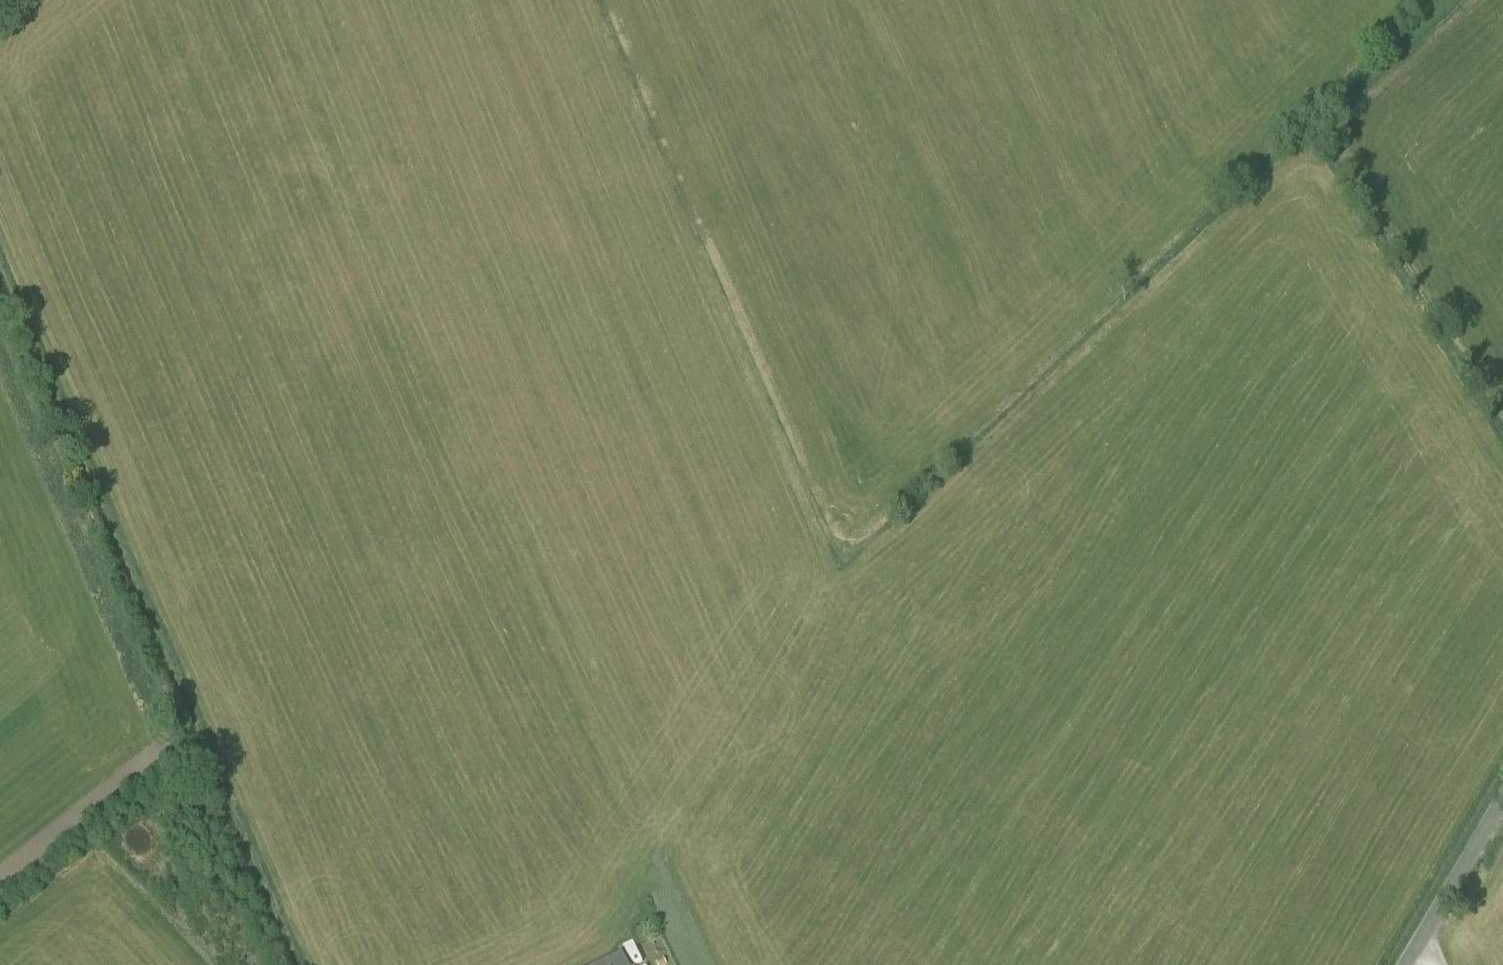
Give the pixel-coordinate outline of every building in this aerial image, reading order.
[(592,964),(628,964),(622,952),(592,964)]
